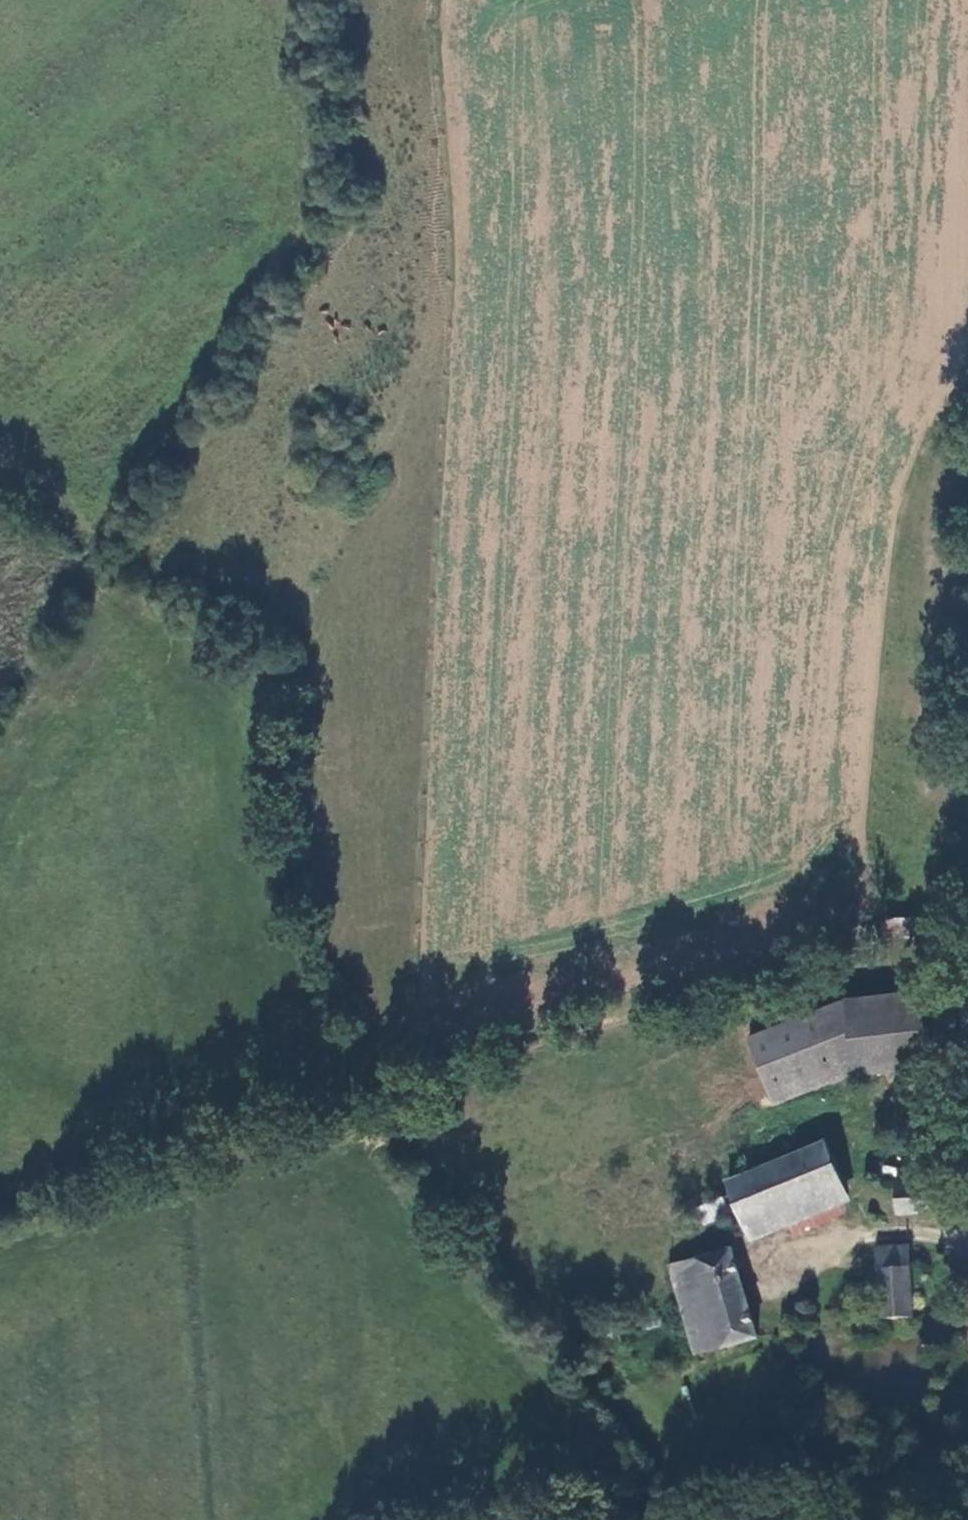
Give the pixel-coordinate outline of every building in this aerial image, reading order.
[(925,1072),(919,994),(843,1001),(850,1061),(852,1078),(925,1072)] [(768,1092),(850,1061),(843,1001),(747,1039),(768,1092)] [(824,1142),(725,1179),(741,1220),(840,1184),(824,1142)] [(928,1179),(895,1180),(897,1213),(929,1212),(929,1204),(935,1204),(935,1191),(928,1191),(928,1179)] [(847,1205),(840,1184),(741,1220),(749,1241),(847,1205)] [(875,1250),(879,1321),(909,1319),(905,1248),(875,1250)] [(731,1249),(713,1255),(668,1268),(677,1297),(693,1351),(756,1335),(731,1249)]
